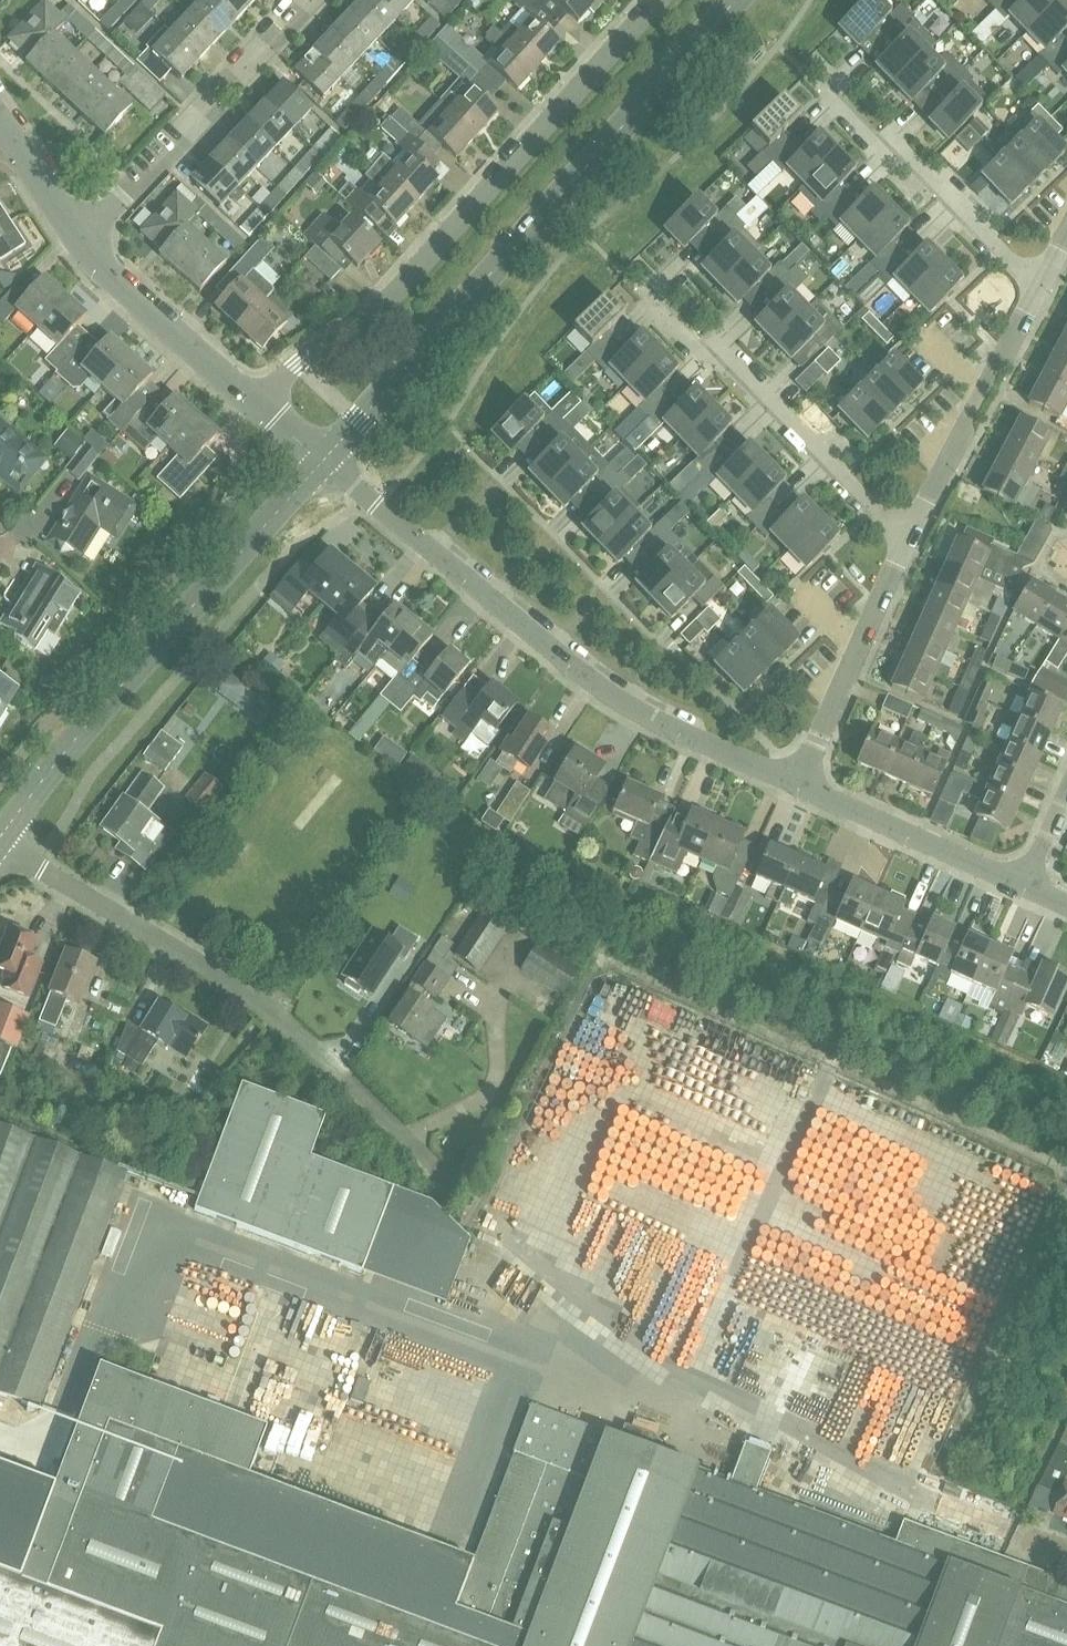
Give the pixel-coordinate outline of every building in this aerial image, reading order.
[(67,21),(76,11),(69,5),(60,14),(45,0),(9,39),(29,58),(54,34),(67,21)] [(118,4),(126,12),(127,11),(136,1),(137,0),(121,0),(118,4)] [(214,0),(202,0),(189,14),(218,41),(237,22),(214,0)] [(253,0),(214,0),(237,22),(255,2),(253,0)] [(350,14),(379,41),(397,22),(374,0),(363,0),(350,14)] [(397,22),(416,2),(413,0),(374,0),(397,22)] [(447,0),(432,0),(429,3),(447,20),(464,0),(447,0)] [(533,0),(511,0),(530,17),(539,6),(533,0)] [(579,22),(599,0),(554,0),(579,22)] [(911,14),(901,5),(891,14),(878,0),(869,0),(840,28),(858,46),(880,26),(889,36),(911,14)] [(985,0),(995,10),(1006,0),(986,0),(985,0)] [(995,10),(1005,20),(1010,15),(1027,32),(1060,1),(1060,0),(1006,0),(995,10)] [(1060,1),(1027,32),(1044,50),(1039,56),(1049,66),(1066,48),(1066,41),(1061,35),(1066,29),(1066,7),(1060,1)] [(118,4),(112,10),(121,18),(123,14),(126,12),(118,4)] [(141,5),(132,14),(141,22),(149,13),(141,5)] [(76,11),(67,21),(87,39),(96,30),(77,12),(76,11)] [(109,13),(100,23),(108,31),(118,21),(109,13)] [(189,14),(171,33),(200,61),(218,41),(189,14)] [(350,14),(332,33),(361,60),(379,41),(350,14)] [(911,14),(889,36),(898,45),(877,66),(895,84),(928,52),(910,34),(920,24),(911,14)] [(432,17),(413,38),(422,46),(441,26),(432,17)] [(502,34),(539,67),(560,44),(533,19),(521,31),(512,23),(502,34)] [(539,67),(502,34),(494,26),(486,35),(492,41),(493,47),(501,54),(491,66),(518,90),(539,67)] [(452,51),(479,75),(489,64),(462,40),(461,41),(447,27),(437,38),(452,50),(452,51)] [(181,81),(200,61),(171,33),(153,52),(149,49),(137,63),(159,84),(171,71),(181,81)] [(361,60),(332,33),(314,52),(342,80),(361,60)] [(54,34),(29,58),(26,62),(46,81),(74,53),(54,34)] [(413,38),(396,57),(404,66),(422,46),(413,38)] [(105,39),(97,48),(107,57),(115,49),(114,48),(105,39)] [(479,75),(452,51),(451,52),(436,39),(428,49),(469,85),(479,75)] [(1049,66),(1058,75),(1064,70),(1066,74),(1066,48),(1049,66)] [(342,80),(314,52),(295,72),(324,99),(342,80)] [(937,62),(928,52),(895,84),(912,102),(933,81),(942,91),(964,70),(947,52),(937,62)] [(997,52),(972,67),(984,86),(1008,71),(997,52)] [(93,71),(74,53),(46,81),(66,100),(93,71)] [(121,54),(113,62),(126,75),(134,66),(121,54)] [(404,66),(396,57),(378,77),(387,85),(404,66)] [(126,75),(119,82),(129,92),(150,112),(165,97),(153,85),(144,76),(140,72),(137,70),(134,67),(134,66),(126,75)] [(964,70),(942,91),(952,101),(931,121),(949,140),(982,108),(964,89),(974,80),(964,70)] [(93,71),(66,100),(85,118),(112,89),(93,71)] [(378,77),(360,97),(369,105),(387,85),(378,77)] [(283,84),(265,103),(294,131),(313,111),(283,84)] [(451,110),(478,135),(498,112),(471,88),(451,110)] [(132,108),(112,89),(85,118),(105,137),(132,108)] [(355,121),(369,105),(360,97),(336,123),(345,131),(355,121)] [(773,162),(795,141),(786,132),(802,116),(784,97),(751,129),(769,147),(763,153),(773,162)] [(294,131),(265,103),(247,123),(276,150),(294,131)] [(1044,124),(1051,117),(1039,105),(1032,112),(1044,124)] [(418,143),(419,142),(428,132),(403,108),(393,118),(405,130),(418,143)] [(478,135),(451,110),(430,134),(457,158),(478,135)] [(1063,130),(1051,117),(1044,124),(1056,137),(1063,130)] [(977,119),(970,126),(982,139),(989,132),(977,119)] [(276,150),(247,123),(229,142),(258,170),(276,150)] [(1018,142),(1047,171),(1065,154),(1036,124),(1018,142)] [(982,139),(970,126),(956,139),(969,152),(982,139)] [(331,129),(313,148),(322,157),(340,137),(331,129)] [(418,143),(405,130),(394,143),(403,152),(393,163),(384,155),(382,158),(375,152),(368,160),(370,162),(415,204),(437,180),(424,168),(434,157),(419,142),(418,143)] [(804,151),(795,141),(773,162),(783,172),(788,167),(805,185),(838,153),(821,135),(804,151)] [(229,142),(210,161),(240,189),(258,170),(229,142)] [(1018,142),(1001,158),(1029,188),(1047,171),(1018,142)] [(322,157),(313,148),(295,168),(304,177),(322,157)] [(856,171),(838,153),(805,185),(822,203),(817,208),(827,218),(849,197),(839,187),(856,171)] [(1029,188),(1001,158),(983,175),(1012,205),(1029,188)] [(247,196),(240,189),(210,161),(192,181),(221,209),(231,198),(238,205),(247,196)] [(415,204),(370,162),(364,170),(368,174),(365,176),(380,190),(369,202),(358,192),(348,203),(375,228),(385,218),(395,227),(415,204)] [(304,177),(295,168),(277,188),(287,197),(304,177)] [(305,185),(314,193),(325,181),(316,173),(305,185)] [(277,188),(259,207),(269,216),(287,197),(277,188)] [(858,206),(849,197),(827,218),(836,228),(842,223),(859,240),(892,208),(874,190),(858,206)] [(198,216),(207,206),(199,200),(192,207),(177,194),(142,233),(163,252),(187,227),(198,216)] [(715,238),(737,217),(727,207),(717,216),(699,198),(666,230),(684,249),(705,228),(715,238)] [(207,206),(198,216),(217,233),(225,224),(207,206)] [(269,216),(259,207),(241,228),(251,236),(269,216)] [(909,226),(892,208),(859,240),(876,258),(871,263),(880,273),(902,252),(893,242),(909,226)] [(1,260),(26,244),(9,216),(0,222),(0,258),(1,260)] [(380,244),(357,223),(352,218),(341,231),(325,216),(306,236),(316,246),(337,264),(345,256),(358,268),(380,244)] [(737,217),(715,238),(724,248),(703,268),(720,286),(753,254),(736,236),(746,227),(737,217)] [(245,243),(225,224),(217,233),(236,252),(245,243)] [(187,227),(163,252),(160,256),(180,274),(206,245),(187,227)] [(264,303),(264,304),(274,293),(253,273),(270,255),(259,244),(218,288),(227,297),(217,308),(239,329),(264,303)] [(227,264),(206,245),(180,274),(201,293),(227,264)] [(316,246),(306,257),(331,281),(342,269),(337,264),(316,246)] [(911,262),(902,252),(880,273),(890,283),(895,278),(912,296),(945,264),(928,246),(911,262)] [(753,254),(720,286),(738,304),(759,284),(768,293),(790,272),(780,262),(770,272),(753,254)] [(963,282),(945,264),(912,296),(930,314),(963,282)] [(797,266),(790,272),(768,293),(777,303),(756,323),(774,341),(807,310),(792,294),(809,278),(797,266)] [(65,297),(44,278),(26,298),(14,287),(0,302),(0,318),(4,322),(17,309),(37,328),(65,297)] [(596,362),(618,341),(609,331),(625,315),(607,296),(574,328),(592,347),(586,352),(596,362)] [(65,297),(37,328),(58,347),(46,360),(57,371),(79,347),(67,337),(86,316),(65,297)] [(264,303),(239,329),(263,351),(287,325),(264,304),(264,303)] [(824,327),(807,310),(774,341),(791,360),(812,339),(822,349),(844,328),(834,318),(824,327)] [(874,333),(882,326),(869,313),(862,320),(874,333)] [(882,326),(874,333),(887,345),(894,338),(882,326)] [(1053,355),(1066,362),(1066,333),(1065,332),(1053,355)] [(618,341),(596,362),(606,372),(611,367),(628,384),(661,352),(644,334),(627,350),(618,341)] [(79,347),(57,371),(58,371),(57,372),(74,387),(80,387),(90,376),(103,387),(131,356),(109,337),(90,357),(79,347)] [(822,355),(834,368),(841,361),(828,349),(822,355)] [(679,370),(661,352),(628,384),(645,402),(640,407),(650,417),(671,396),(662,386),(679,370)] [(834,368),(822,355),(795,382),(806,392),(825,373),(827,375),(834,368)] [(1041,378),(1066,392),(1066,362),(1053,355),(1041,378)] [(152,375),(131,356),(103,387),(116,399),(106,410),(106,417),(122,432),(145,407),(133,396),(152,375)] [(892,358),(874,376),(903,405),(921,388),(892,358)] [(903,405),(874,376),(857,392),(886,421),(903,405)] [(1041,378),(1028,403),(1058,419),(1066,400),(1066,392),(1041,378)] [(671,396),(650,417),(659,427),(665,422),(682,440),(715,408),(697,390),(681,406),(671,396)] [(886,421),(857,392),(839,409),(868,439),(886,421)] [(535,394),(526,402),(493,434),(511,452),(532,432),(542,442),(564,420),(554,410),(552,412),(535,394)] [(157,417),(145,407),(122,432),(145,452),(158,437),(169,447),(197,416),(175,397),(157,417)] [(715,408),(682,440),(699,457),(693,463),(703,473),(725,452),(716,442),(732,426),(715,408)] [(197,416),(169,447),(180,456),(171,466),(173,469),(165,478),(171,484),(167,489),(180,501),(202,477),(190,466),(218,435),(197,416)] [(1019,419),(1006,443),(1036,459),(1049,435),(1019,419)] [(564,420),(542,442),(551,451),(530,472),(547,490),(580,457),(590,448),(573,430),(564,420)] [(45,458),(0,422),(0,475),(19,490),(45,458)] [(1036,459),(1006,443),(994,467),(1024,483),(1036,459)] [(725,452),(703,473),(713,483),(718,477),(735,495),(768,463),(751,445),(734,461),(725,452)] [(99,456),(87,446),(67,470),(79,480),(99,456)] [(580,457),(547,490),(565,508),(586,487),(595,497),(617,476),(600,458),(590,448),(580,457)] [(768,463),(735,495),(752,513),(747,518),(757,528),(779,507),(769,497),(786,481),(768,463)] [(1024,483),(994,467),(981,491),(1011,507),(1024,483)] [(622,471),(617,476),(595,497),(605,507),(583,527),(601,545),(634,513),(640,507),(623,489),(632,481),(622,471)] [(1062,473),(1054,488),(1065,493),(1066,489),(1066,475),(1062,473)] [(117,536),(135,507),(90,479),(50,542),(77,560),(99,525),(117,536)] [(779,507),(757,528),(766,538),(772,533),(789,551),(822,519),(804,501),(788,517),(779,507)] [(1047,526),(1055,510),(1046,504),(1037,520),(1047,526)] [(651,531),(634,513),(601,545),(618,563),(639,543),(649,552),(671,531),(675,526),(666,517),(651,531)] [(701,513),(687,520),(696,538),(709,531),(701,513)] [(822,519),(789,551),(806,569),(839,537),(822,519)] [(977,579),(976,579),(1011,595),(1022,571),(1032,564),(1015,557),(989,545),(992,539),(966,528),(960,541),(956,539),(944,565),(977,579)] [(671,531),(649,552),(658,562),(637,582),(654,601),(688,569),(670,551),(680,541),(671,531)] [(324,603),(353,570),(332,552),(319,567),(307,557),(280,588),(299,604),(310,591),(324,603)] [(944,565),(933,589),(966,603),(976,579),(977,579),(944,565)] [(738,574),(767,604),(775,597),(745,566),(738,574)] [(705,586),(688,569),(654,601),(672,619),(693,598),(702,608),(724,587),(715,577),(705,586)] [(353,570),(324,603),(340,616),(329,629),(348,645),(354,637),(369,620),(356,609),(374,588),(353,570)] [(81,594),(46,571),(36,586),(27,581),(0,624),(17,635),(15,638),(35,651),(48,631),(55,636),(81,594)] [(1035,626),(1053,598),(1029,583),(1011,612),(1035,626)] [(966,603),(933,589),(922,614),(955,628),(966,633),(970,623),(959,618),(966,603)] [(997,597),(990,613),(1001,618),(1008,602),(997,597)] [(1035,626),(1058,641),(1066,625),(1066,607),(1053,598),(1035,626)] [(389,650),(414,620),(395,605),(365,641),(374,649),(380,642),(389,650)] [(709,607),(702,614),(715,627),(722,620),(709,607)] [(769,613),(751,630),(779,659),(797,642),(769,613)] [(1001,618),(990,613),(980,638),(990,643),(1001,618)] [(715,627),(702,614),(695,621),(707,634),(715,627)] [(922,614),(912,638),(944,652),(955,628),(922,614)] [(414,620),(389,650),(376,667),(392,680),(380,696),(390,704),(421,667),(414,660),(433,636),(414,620)] [(1058,641),(1059,641),(1045,663),(1057,671),(1066,656),(1066,625),(1058,641)] [(779,659),(751,630),(734,647),(762,676),(779,659)] [(354,637),(348,645),(336,660),(347,669),(365,646),(354,637)] [(944,652),(912,638),(901,662),(933,676),(944,652)] [(762,676),(734,647),(716,664),(744,693),(762,676)] [(970,663),(980,667),(987,652),(977,647),(970,663)] [(430,674),(421,667),(390,704),(401,713),(414,697),(420,702),(423,699),(433,708),(437,702),(438,703),(469,665),(449,650),(430,674)] [(262,666),(275,677),(283,667),(282,663),(274,657),(270,656),(262,666)] [(1007,674),(1011,663),(996,657),(992,667),(1007,674)] [(933,676),(901,662),(890,686),(922,701),(933,676)] [(963,679),(959,688),(969,693),(973,683),(980,667),(970,663),(963,679)] [(1027,671),(1011,663),(1007,674),(1023,681),(1027,671)] [(1041,670),(1035,679),(1031,685),(1041,689),(1065,700),(1066,695),(1066,682),(1041,670)] [(18,687),(0,676),(0,728),(8,714),(4,711),(18,687)] [(982,682),(974,699),(985,704),(992,687),(982,682)] [(516,704),(492,684),(479,702),(465,691),(444,717),(458,728),(455,732),(465,740),(482,719),(496,730),(516,704)] [(969,693),(959,688),(948,712),(959,718),(965,701),(969,693)] [(1031,693),(1019,718),(1019,719),(1050,733),(1061,707),(1031,693)] [(912,706),(886,695),(881,708),(906,719),(912,706)] [(985,704),(974,699),(964,721),(972,725),(971,726),(981,730),(986,719),(979,716),(985,704)] [(962,728),(953,724),(921,709),(917,720),(949,735),(949,736),(946,743),(951,752),(962,728)] [(1019,719),(1019,718),(1007,713),(1001,725),(1014,731),(1008,744),(1039,757),(1050,733),(1019,719)] [(159,733),(150,747),(143,757),(166,772),(180,749),(192,734),(171,718),(159,733)] [(529,770),(553,733),(529,718),(513,742),(508,739),(500,751),(503,753),(496,764),(511,773),(517,763),(529,770)] [(906,748),(895,743),(881,774),(905,785),(919,754),(921,755),(928,739),(913,732),(906,748)] [(881,774),(895,743),(871,733),(857,764),(881,774)] [(967,735),(960,751),(970,756),(977,739),(967,735)] [(1008,744),(997,768),(1028,781),(1039,757),(1008,744)] [(585,826),(606,794),(592,785),(604,766),(576,749),(555,782),(576,795),(565,813),(585,826)] [(398,750),(388,762),(396,768),(406,756),(398,750)] [(970,756),(960,751),(953,766),(963,771),(970,756)] [(935,761),(921,755),(919,754),(905,785),(932,796),(948,760),(938,755),(935,761)] [(997,768),(987,791),(986,792),(1017,806),(1028,781),(997,768)] [(205,814),(224,790),(205,774),(184,798),(205,814)] [(122,844),(145,815),(163,790),(143,775),(124,800),(123,799),(102,829),(122,844)] [(999,827),(1000,827),(1006,830),(1017,806),(986,792),(987,791),(951,775),(940,800),(955,807),(961,792),(982,801),(975,816),(992,824),(999,827)] [(496,815),(511,824),(531,793),(517,783),(496,815)] [(648,862),(664,829),(663,829),(662,831),(648,824),(660,798),(626,783),(614,811),(636,821),(629,837),(639,841),(633,855),(648,862)] [(664,829),(648,862),(676,874),(685,854),(700,861),(716,822),(708,819),(709,816),(707,812),(698,808),(694,810),(693,812),(691,811),(687,819),(673,813),(664,829)] [(145,815),(122,844),(117,849),(138,864),(141,859),(149,865),(171,834),(145,815)] [(726,827),(716,822),(700,861),(717,868),(712,878),(716,891),(722,894),(715,906),(724,910),(730,897),(734,890),(742,870),(730,865),(743,834),(741,833),(742,830),(740,826),(732,822),(727,824),(726,827)] [(777,904),(798,858),(769,845),(754,878),(770,885),(764,898),(777,904)] [(798,858),(777,904),(789,910),(795,897),(811,904),(822,909),(831,891),(819,886),(826,871),(798,858)] [(858,932),(877,894),(853,882),(836,919),(820,912),(806,942),(822,949),(835,922),(858,932)] [(724,910),(720,917),(737,925),(750,897),(734,890),(730,897),(724,910)] [(872,949),(883,953),(875,970),(887,975),(905,937),(914,915),(903,910),(904,906),(902,905),(905,900),(892,894),(890,900),(877,894),(858,932),(876,941),(872,949)] [(507,923),(486,908),(455,955),(476,969),(507,923)] [(937,969),(955,928),(932,918),(927,930),(913,924),(896,963),(908,968),(913,958),(936,968),(937,969)] [(358,993),(361,989),(371,996),(382,980),(383,980),(391,969),(390,969),(398,956),(404,960),(417,940),(399,928),(389,944),(372,934),(355,959),(352,957),(343,971),(346,973),(343,978),(347,980),(344,984),(358,993)] [(948,974),(972,984),(991,944),(967,934),(962,945),(951,940),(956,928),(955,928),(937,969),(936,968),(931,978),(944,984),(948,974)] [(38,970),(25,965),(36,939),(9,929),(0,951),(0,968),(2,969),(0,974),(0,976),(2,976),(0,981),(0,985),(27,996),(38,970)] [(452,946),(441,939),(440,939),(430,955),(441,963),(452,946)] [(539,943),(538,943),(522,970),(562,996),(580,970),(540,944),(539,943)] [(991,944),(972,984),(995,994),(990,1005),(1004,1011),(1018,978),(1021,972),(1008,966),(1014,954),(991,944)] [(51,993),(40,1021),(36,1029),(52,1036),(67,999),(79,1004),(95,964),(66,952),(50,992),(51,993)] [(413,1041),(434,1009),(424,1003),(429,995),(433,998),(446,977),(424,962),(411,983),(407,991),(386,1022),(413,1041)] [(1018,978),(1004,1011),(1021,1018),(1027,1005),(1052,1016),(1066,982),(1066,979),(1042,967),(1037,979),(1021,972),(1018,978)] [(158,1041),(167,1047),(186,1059),(196,1042),(197,1043),(207,1026),(171,1004),(168,1009),(159,1003),(142,1031),(128,1022),(116,1051),(142,1067),(158,1041)] [(16,1049),(29,1017),(0,1005),(0,1043),(16,1049)] [(0,1044),(0,1076),(11,1048),(0,1044)] [(393,1189),(310,1158),(325,1117),(241,1085),(194,1211),(361,1273),(393,1189)] [(141,1095),(123,1086),(118,1097),(135,1106),(141,1095)] [(165,1107),(155,1123),(164,1128),(173,1112),(165,1107)] [(127,1175),(0,1126),(0,1394),(38,1409),(127,1175)] [(432,1203),(393,1189),(361,1273),(444,1304),(468,1244),(432,1203)] [(348,1378),(365,1375),(360,1353),(344,1356),(348,1378)] [(903,1521),(895,1543),(756,1491),(770,1453),(745,1443),(730,1481),(531,1404),(513,1452),(512,1452),(472,1558),(249,1474),(267,1427),(101,1364),(54,1485),(0,1465),(0,1645),(1066,1645),(1066,1583),(903,1521)] [(315,1407),(340,1407),(340,1390),(315,1390),(315,1407)]
